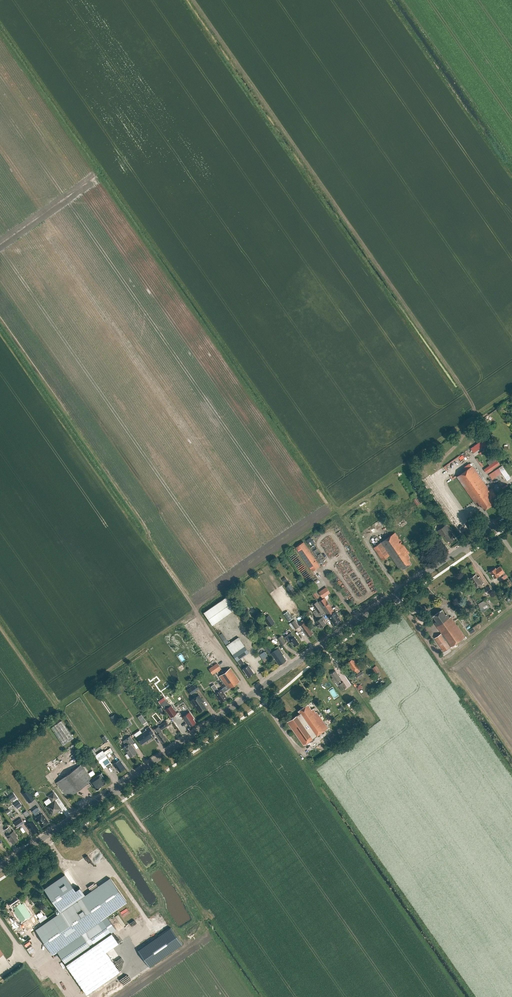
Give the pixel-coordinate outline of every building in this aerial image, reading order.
[(471,448),(474,453),(486,443),(483,439),(471,448)] [(497,460),(484,469),(486,473),(499,464),(497,460)] [(488,487),(489,486),(488,485),(487,486),(477,472),(478,471),(474,465),(457,477),(478,506),(481,504),(485,510),(494,503),(490,498),(492,497),(487,491),(489,489),(488,487)] [(490,479),(501,473),(505,480),(510,478),(502,465),(487,474),(490,479)] [(442,536),(443,535),(448,542),(449,541),(450,542),(454,539),(453,538),(455,537),(446,525),(438,530),(442,536)] [(406,546),(405,544),(404,545),(395,532),(374,547),(383,560),(391,555),(399,568),(402,566),(404,569),(412,563),(409,559),(411,558),(408,554),(409,553),(408,550),(411,548),(409,546),(406,548),(405,546),(406,546)] [(310,536),(304,540),(308,545),(314,542),(310,536)] [(303,542),(296,547),(313,571),(320,566),(303,542)] [(495,568),(490,572),(495,578),(500,575),(505,572),(500,566),(496,569),(495,568)] [(470,578),(477,588),(484,583),(479,576),(478,577),(476,574),(470,578)] [(287,586),(292,594),(296,592),(291,584),(287,586)] [(319,591),(323,597),(331,592),(326,586),(319,591)] [(204,613),(212,625),(235,609),(227,597),(204,613)] [(328,616),(332,622),(332,621),(336,626),(342,621),(339,616),(340,616),(336,611),(335,611),(325,597),(319,601),(329,615),(328,616)] [(477,605),(481,612),(491,607),(486,599),(477,605)] [(317,625),(319,628),(321,627),(321,628),(327,624),(324,620),(325,620),(323,616),(326,614),(318,601),(313,604),(316,609),(313,611),(318,619),(317,620),(319,624),(317,625)] [(465,637),(451,616),(449,617),(447,614),(446,615),(442,609),(433,616),(437,621),(434,622),(442,633),(435,638),(444,651),(465,637)] [(287,612),(283,614),(288,621),(292,619),(287,612)] [(264,618),(270,626),(275,623),(269,615),(264,618)] [(303,630),(308,637),(314,633),(309,626),(308,626),(303,620),(300,622),(304,629),(303,630)] [(263,626),(268,634),(272,632),(266,623),(263,626)] [(221,632),(217,634),(223,644),(226,642),(221,632)] [(291,632),(285,637),(288,641),(290,640),(295,646),(299,643),(294,636),(291,632)] [(281,635),(277,638),(282,645),(285,642),(281,635)] [(238,637),(226,646),(242,669),(243,668),(248,676),(253,672),(248,665),(245,667),(243,663),(244,662),(241,658),(249,652),(238,637)] [(269,642),(266,637),(260,641),(264,646),(269,642)] [(269,642),(264,646),(270,654),(271,653),(279,664),(286,660),(283,655),(283,654),(278,646),(275,648),(276,649),(275,650),(269,642)] [(262,662),(268,657),(263,650),(257,654),(262,662)] [(360,671),(358,669),(360,667),(355,659),(353,660),(352,659),(348,661),(349,663),(348,664),(353,672),(356,670),(357,673),(360,671)] [(217,663),(212,666),(216,672),(217,673),(221,669),(217,663)] [(230,668),(219,675),(226,686),(228,689),(239,681),(230,668)] [(336,683),(338,686),(339,685),(344,692),(348,689),(346,687),(347,687),(343,682),(342,683),(340,680),(341,679),(336,670),(331,674),(333,677),(332,678),(336,683)] [(188,689),(191,694),(199,688),(196,683),(188,689)] [(214,684),(211,686),(215,693),(215,694),(221,702),(227,698),(223,692),(228,689),(226,686),(219,691),(214,684)] [(203,701),(199,695),(191,700),(199,712),(206,707),(202,702),(203,701)] [(172,706),(167,700),(162,703),(173,718),(179,713),(173,705),(172,706)] [(312,709),(308,704),(299,710),(300,713),(288,722),(304,745),(328,728),(317,712),(316,712),(313,708),(312,709)] [(156,707),(161,715),(164,713),(159,705),(156,707)] [(189,723),(190,726),(195,722),(193,718),(193,717),(189,712),(182,717),(186,723),(189,723)] [(73,738),(61,720),(50,727),(63,745),(73,738)] [(158,726),(154,729),(157,734),(162,743),(167,739),(161,731),(162,731),(160,729),(161,729),(162,730),(169,725),(166,721),(159,726),(158,727),(158,726)] [(149,726),(146,729),(146,730),(136,737),(140,743),(145,740),(146,741),(152,737),(151,734),(153,733),(149,726)] [(129,736),(125,739),(128,744),(123,747),(130,757),(137,752),(131,744),(133,742),(129,736)] [(116,767),(119,772),(125,768),(119,759),(113,764),(115,768),(116,767)] [(56,782),(67,797),(90,781),(96,789),(100,787),(100,786),(105,783),(102,778),(104,777),(101,773),(92,779),(81,764),(56,782)] [(22,793),(29,803),(35,799),(28,789),(22,793)] [(46,806),(51,813),(50,813),(52,816),(54,814),(61,809),(55,800),(58,798),(54,792),(48,796),(52,802),(46,806)] [(20,800),(16,803),(19,808),(24,805),(20,800)] [(48,822),(48,821),(42,813),(40,809),(36,812),(39,815),(35,818),(37,820),(37,821),(38,822),(38,823),(39,823),(41,826),(45,823),(46,824),(48,822)] [(21,818),(14,822),(17,827),(24,822),(21,818)] [(38,829),(32,821),(26,825),(32,833),(38,829)] [(8,834),(7,835),(12,843),(18,839),(14,834),(15,834),(13,831),(12,832),(8,827),(5,829),(8,834)] [(60,912),(35,930),(53,954),(57,951),(74,977),(86,994),(120,971),(111,958),(106,951),(118,943),(111,932),(115,929),(106,916),(127,902),(110,878),(85,895),(79,887),(75,890),(65,874),(44,889),(60,912)] [(22,903),(20,904),(18,901),(11,906),(16,914),(15,915),(20,922),(30,915),(22,903)] [(127,921),(136,915),(133,912),(125,918),(127,921)] [(117,916),(123,926),(126,924),(120,914),(117,916)] [(171,927),(138,950),(149,967),(182,944),(171,927)]
